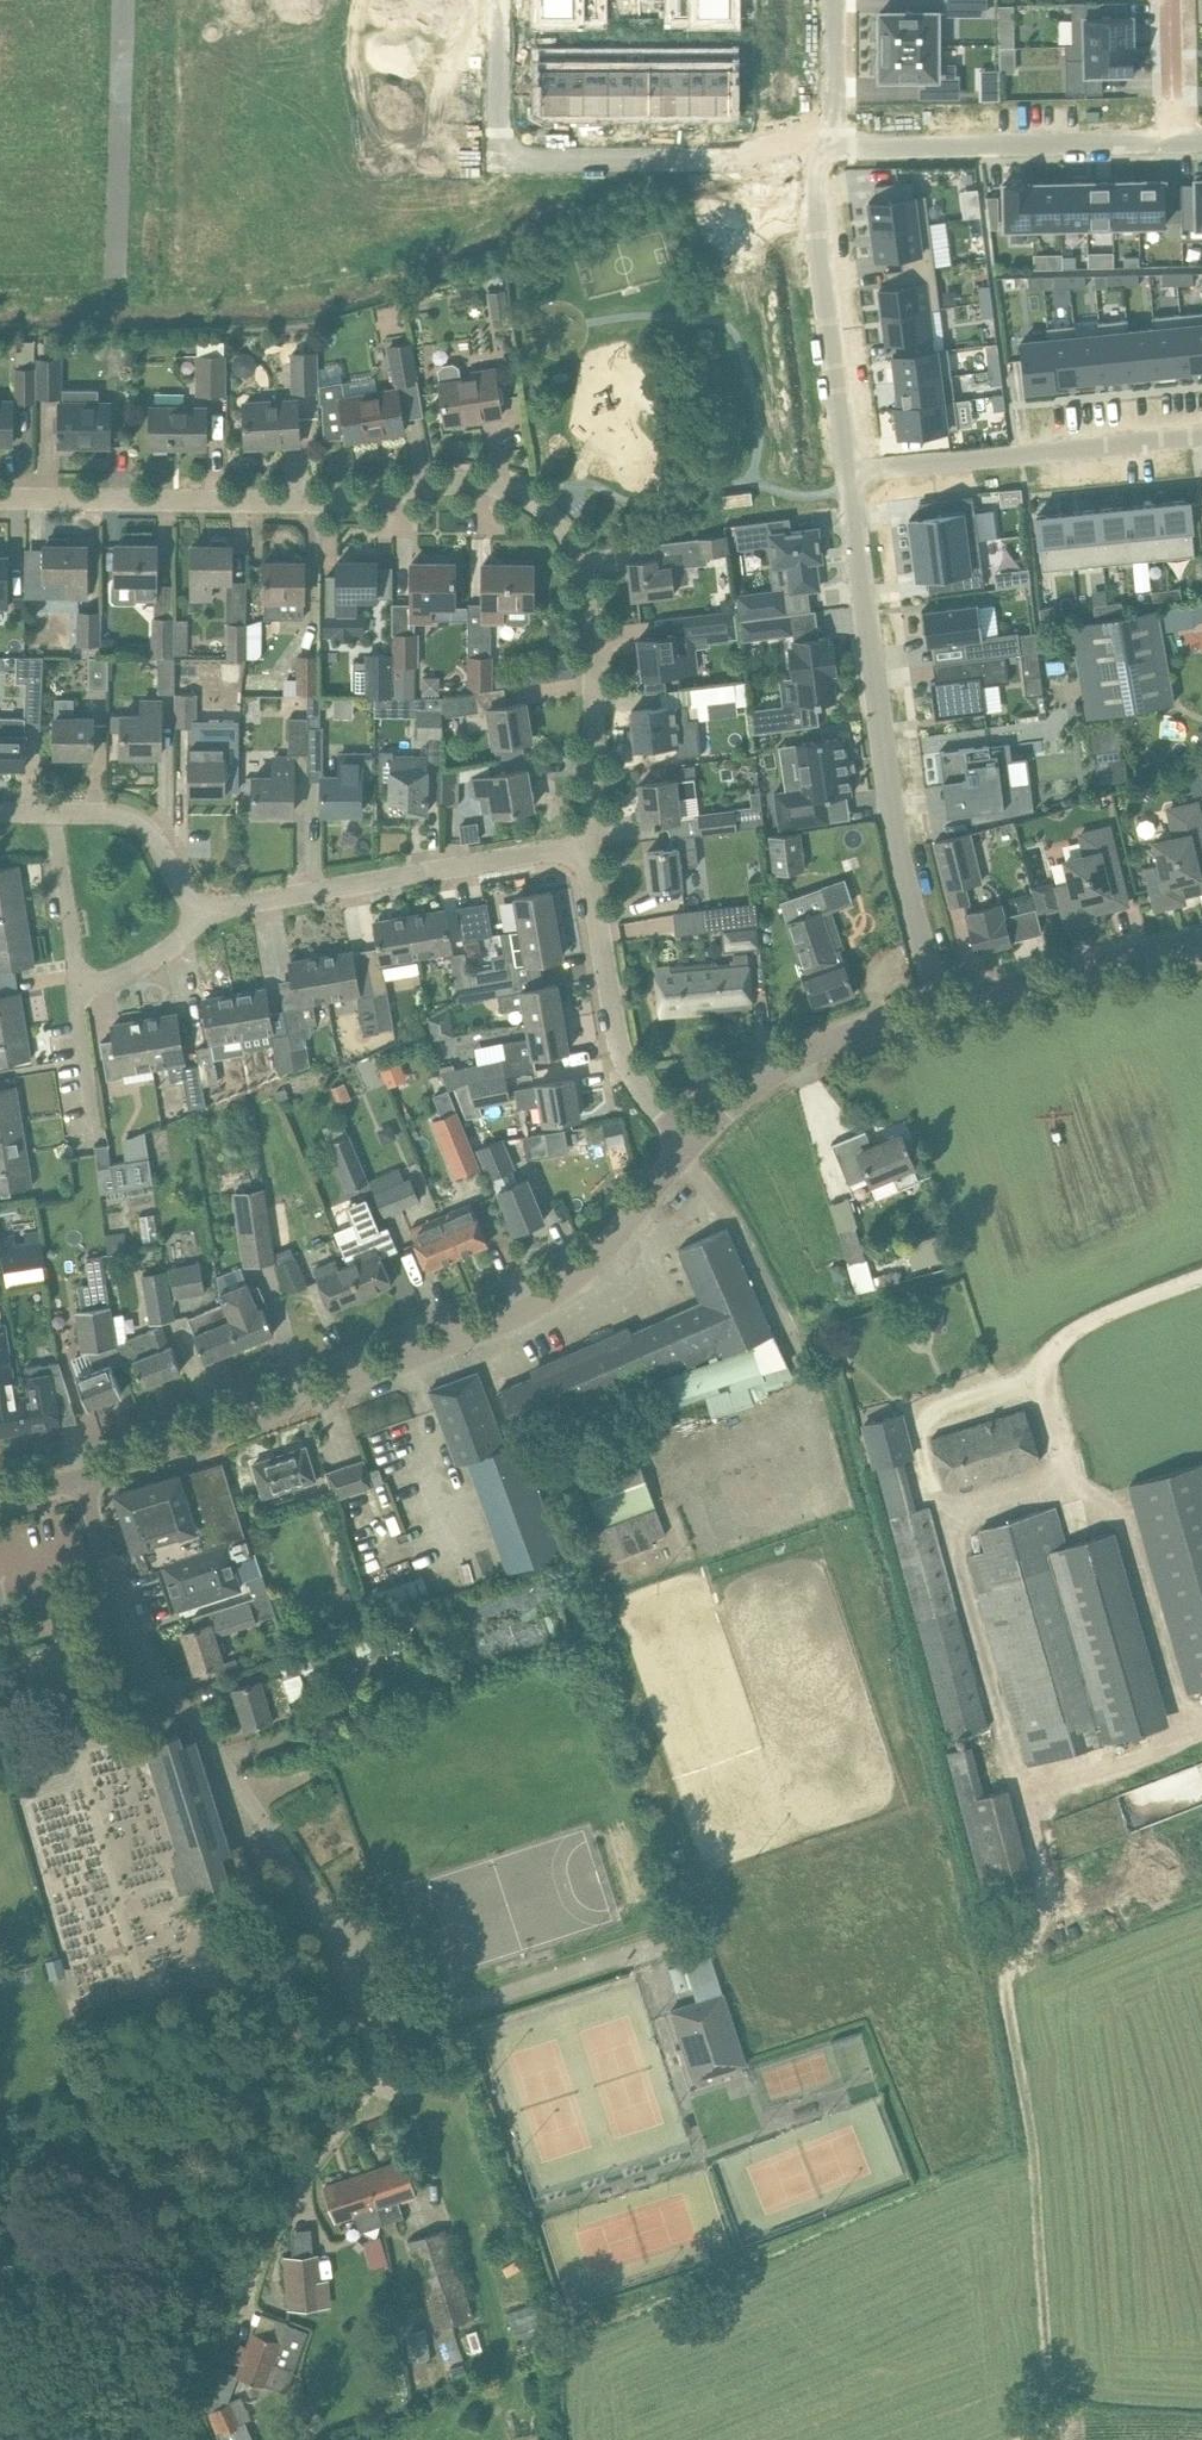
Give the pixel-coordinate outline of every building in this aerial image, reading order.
[(541,15),(597,15),(597,0),(541,0),(541,15)] [(675,15),(730,15),(730,0),(675,0),(675,15)] [(947,13),(985,13),(985,0),(947,0),(947,13)] [(1073,46),(1133,44),(1132,16),(1101,17),(1100,2),(1072,3),(1073,45),(1073,46)] [(449,8),(373,8),(373,54),(416,54),(416,39),(449,39),(449,30),(453,30),(453,15),(449,15),(449,8)] [(880,21),(875,21),(875,37),(880,37),(880,45),(937,45),(937,12),(916,12),(916,10),(901,10),(901,12),(880,12),(880,21)] [(570,34),(570,24),(556,24),(556,34),(570,34)] [(582,34),(596,34),(596,24),(582,24),(582,34)] [(610,24),(596,24),(596,34),(610,34),(610,24)] [(649,24),(635,24),(635,34),(649,34),(649,24)] [(663,33),(663,24),(649,24),(649,34),(663,33)] [(745,24),(735,24),(735,38),(745,38),(745,24)] [(999,33),(999,47),(1014,47),(1014,33),(999,33)] [(1066,59),(1085,59),(1086,93),(1102,93),(1102,74),(1138,73),(1138,58),(1133,58),(1133,44),(1073,46),(1073,45),(1065,45),(1066,59)] [(880,52),(875,52),(875,69),(880,69),(880,78),(901,78),(901,79),(917,79),(917,78),(921,78),(921,96),(958,96),(958,76),(954,76),(954,65),(937,65),(937,45),(880,45),(880,52)] [(1014,48),(1000,48),(1000,72),(1015,71),(1014,48)] [(542,55),(542,110),(570,110),(570,55),(542,55)] [(570,55),(570,110),(596,110),(596,55),(570,55)] [(596,55),(596,110),(623,110),(623,67),(624,67),(624,55),(596,55)] [(648,55),(648,67),(649,67),(650,110),(676,110),(676,55),(648,55)] [(676,55),(676,110),(702,110),(702,55),(676,55)] [(702,55),(702,110),(730,110),(730,55),(702,55)] [(623,67),(623,110),(648,110),(648,111),(649,111),(649,67),(648,67),(624,67),(623,67)] [(998,71),(980,71),(980,101),(998,100),(998,71)] [(398,72),(398,99),(449,99),(449,72),(398,72)] [(398,99),(398,126),(449,126),(449,99),(398,99)] [(1181,185),(1182,228),(1183,240),(1201,239),(1201,174),(1195,175),(1195,184),(1181,185)] [(1165,180),(1138,181),(1139,225),(1166,225),(1165,180)] [(878,201),(869,202),(872,230),(929,223),(925,195),(914,196),(912,181),(875,185),(878,201)] [(1112,181),(1086,182),(1088,227),(1086,227),(1086,231),(1115,231),(1114,226),(1113,226),(1112,181)] [(1139,225),(1138,181),(1112,181),(1113,226),(1114,226),(1139,225)] [(1061,182),(1032,183),(1033,228),(1062,227),(1061,182)] [(1086,182),(1061,182),(1062,227),(1086,227),(1088,227),(1086,182)] [(1033,228),(1032,183),(1003,184),(1004,229),(1033,228)] [(963,209),(964,218),(981,216),(980,207),(963,209)] [(929,223),(872,230),(876,258),(901,255),(903,269),(903,270),(935,266),(929,223)] [(1075,256),(1062,256),(1063,268),(1075,268),(1075,256)] [(1139,256),(1125,257),(1125,267),(1140,266),(1139,256)] [(888,287),(880,288),(883,315),(929,309),(929,310),(940,308),(935,266),(903,270),(903,269),(886,271),(888,287)] [(1177,273),(1162,273),(1162,285),(1177,285),(1177,273)] [(1193,273),(1177,273),(1177,285),(1193,285),(1193,273)] [(1123,274),(1107,275),(1107,287),(1123,286),(1123,274)] [(1138,274),(1123,274),(1123,286),(1139,286),(1138,274)] [(1054,288),(1070,287),(1070,275),(1054,276),(1054,288)] [(1085,275),(1070,275),(1070,287),(1085,287),(1085,275)] [(1044,276),(1028,277),(1028,289),(1044,288),(1044,276)] [(989,286),(978,287),(980,302),(991,301),(989,286)] [(508,316),(504,290),(489,293),(493,318),(508,316)] [(991,301),(980,302),(982,318),(993,316),(991,301)] [(929,309),(883,315),(887,342),(895,341),(897,355),(934,350),(945,348),(940,308),(929,310),(929,309)] [(1181,314),(1186,370),(1187,369),(1201,368),(1201,312),(1181,314)] [(1181,314),(1152,317),(1153,328),(1155,328),(1159,374),(1187,371),(1187,369),(1186,370),(1181,314)] [(1098,319),(1075,321),(1075,325),(1076,336),(1075,336),(1080,380),(1104,378),(1105,378),(1101,334),(1099,334),(1098,323),(1098,319)] [(1128,319),(1098,323),(1099,334),(1101,334),(1105,378),(1104,378),(1104,379),(1132,376),(1128,331),(1129,331),(1128,319)] [(1075,325),(1047,328),(1048,339),(1049,339),(1054,383),(1055,383),(1080,380),(1075,336),(1076,336),(1075,325)] [(1129,331),(1128,331),(1132,376),(1159,374),(1155,328),(1153,328),(1129,331)] [(1048,339),(1021,342),(1026,390),(1055,387),(1055,383),(1054,383),(1049,339),(1048,339)] [(16,351),(16,368),(16,402),(34,402),(34,368),(34,341),(21,341),(21,351),(16,351)] [(45,342),(39,342),(39,352),(52,352),(52,342),(45,342)] [(388,346),(395,385),(417,381),(409,342),(388,346)] [(897,355),(893,355),(897,383),(940,377),(952,375),(948,348),(945,348),(934,350),(897,355)] [(292,353),(293,391),(317,391),(316,352),(292,353)] [(998,353),(987,355),(989,370),(1000,369),(998,353)] [(198,394),(224,394),(225,355),(198,355),(198,394)] [(62,389),(62,358),(37,359),(37,397),(63,397),(63,402),(60,402),(59,446),(61,446),(61,441),(92,441),(92,446),(110,446),(110,403),(98,403),(98,390),(62,389)] [(501,416),(494,369),(473,372),(474,378),(461,380),(459,367),(453,363),(442,365),(438,370),(446,422),(480,417),(480,419),(501,416)] [(1000,369),(989,370),(991,385),(1002,384),(1000,369)] [(940,377),(897,383),(899,406),(900,408),(944,403),(943,400),(940,377)] [(344,381),(320,385),(321,404),(324,404),(326,438),(342,437),(341,431),(346,431),(347,441),(403,432),(401,420),(400,408),(397,390),(377,393),(346,398),(344,381)] [(1003,394),(992,396),(994,411),(1005,410),(1003,394)] [(899,406),(895,407),(899,436),(958,428),(955,399),(943,400),(944,403),(900,408),(899,406)] [(296,401),(244,403),(246,442),(280,440),(281,445),(299,444),(296,401)] [(12,445),(12,421),(12,402),(0,402),(0,445),(12,445)] [(206,408),(151,407),(150,447),(172,447),(172,443),(203,443),(203,447),(205,447),(206,408)] [(1020,488),(999,490),(1001,507),(1023,504),(1023,502),(1021,488),(1020,488)] [(752,495),(724,499),(725,511),(753,507),(752,495)] [(910,519),(913,548),(978,540),(973,495),(942,499),(944,514),(910,519)] [(1158,503),(1163,558),(1194,555),(1189,500),(1158,503)] [(1163,558),(1158,503),(1128,506),(1133,561),(1163,558)] [(1133,561),(1128,506),(1098,509),(1104,564),(1133,561)] [(1068,512),(1074,567),(1104,564),(1098,509),(1068,512)] [(1074,567),(1068,512),(1037,515),(1042,571),(1074,567)] [(735,524),(738,549),(772,545),(775,564),(775,565),(787,563),(791,591),(808,589),(818,588),(815,560),(821,559),(820,553),(824,553),(821,533),(818,533),(817,528),(792,531),(790,517),(735,524)] [(728,553),(726,534),(694,538),(697,557),(728,553)] [(44,568),(44,580),(69,581),(69,597),(87,597),(87,568),(87,544),(85,544),(71,544),(71,538),(48,538),(48,544),(44,544),(44,568)] [(978,540),(913,548),(917,578),(952,573),(954,589),(984,585),(978,540)] [(155,598),(156,545),(116,544),(116,582),(114,582),(111,586),(111,599),(116,604),(134,604),(137,602),(137,598),(155,598)] [(231,580),(231,545),(192,545),(192,599),(210,599),(210,580),(231,580)] [(684,554),(628,561),(632,598),(674,593),(673,584),(688,582),(684,554)] [(325,614),(325,634),(334,634),(334,639),(356,639),(356,637),(364,637),(364,612),(358,612),(358,597),(376,597),(376,586),(376,566),(376,562),(375,562),(375,557),(357,556),(357,562),(337,562),(337,576),(327,576),(327,614),(325,614)] [(304,619),(303,562),(264,562),(264,619),(304,619)] [(454,606),(454,563),(412,563),(411,620),(430,620),(430,606),(454,606)] [(468,621),(468,658),(469,658),(468,688),(491,688),(491,658),(485,658),(485,621),(503,621),(507,621),(511,624),(525,624),(528,621),(531,621),(531,607),(533,607),(533,564),(483,564),(483,588),(483,604),(482,621),(468,621)] [(1029,568),(1013,570),(1015,586),(1031,584),(1029,568)] [(1180,587),(1166,589),(1167,599),(1181,597),(1180,587)] [(1153,601),(1167,599),(1166,589),(1152,591),(1153,601)] [(782,591),(773,592),(740,596),(743,619),(785,614),(782,591)] [(1121,602),(1107,604),(1109,613),(1123,611),(1121,602)] [(923,610),(921,610),(926,646),(927,646),(927,645),(931,645),(964,640),(967,661),(1006,656),(1016,654),(1021,654),(1018,633),(1018,632),(997,635),(993,604),(978,606),(978,604),(977,604),(977,605),(923,611),(923,610)] [(1107,604),(1093,606),(1095,615),(1109,613),(1107,604)] [(1055,616),(1054,606),(1040,608),(1041,618),(1055,616)] [(1176,628),(1172,606),(1157,609),(1161,631),(1176,628)] [(1072,624),(1072,625),(1081,623),(1098,717),(1174,703),(1161,631),(1157,609),(1072,624)] [(738,638),(735,611),(690,616),(692,632),(694,648),(702,647),(702,642),(738,638)] [(79,613),(79,644),(82,644),(81,656),(99,656),(99,652),(99,638),(99,613),(79,613)] [(743,619),(739,620),(742,641),(792,634),(790,613),(785,614),(743,619)] [(174,618),(154,618),(154,653),(174,654),(174,618)] [(186,618),(174,618),(174,654),(186,654),(186,618)] [(245,624),(228,624),(229,658),(245,657),(245,624)] [(666,691),(664,674),(697,670),(694,648),(692,632),(639,638),(645,693),(666,691)] [(1040,636),(1044,655),(1056,652),(1052,633),(1040,636)] [(417,665),(417,636),(396,636),(396,698),(405,698),(414,698),(414,697),(414,665),(417,665)] [(822,702),(835,700),(832,674),(836,673),(833,644),(828,645),(827,637),(794,641),(795,649),(790,649),(794,679),(799,678),(802,703),(750,710),(753,733),(820,725),(817,705),(822,704),(822,702)] [(1041,675),(1038,651),(1021,654),(1024,677),(1041,675)] [(366,662),(366,695),(390,696),(390,655),(366,655),(366,662)] [(298,691),(298,693),(316,693),(318,693),(317,660),(317,656),(298,656),(298,691)] [(967,661),(958,662),(960,678),(931,682),(935,719),(986,712),(982,686),(1009,682),(1006,656),(967,661)] [(108,690),(108,657),(90,657),(90,690),(108,690)] [(175,693),(175,658),(159,658),(159,693),(175,693)] [(572,660),(523,668),(526,684),(574,676),(572,660)] [(40,711),(40,678),(23,678),(23,711),(40,711)] [(749,705),(747,684),(691,690),(693,706),(735,702),(736,706),(749,705)] [(481,691),(442,697),(441,717),(466,714),(469,730),(491,727),(494,745),(531,739),(525,702),(483,709),(481,691)] [(176,726),(196,726),(196,694),(176,694),(176,726)] [(316,696),(307,696),(307,718),(308,754),(323,754),(323,727),(320,727),(320,707),(324,707),(324,696),(316,696)] [(405,698),(405,709),(417,709),(416,739),(441,740),(441,717),(442,697),(417,697),(414,697),(414,698),(405,698)] [(75,699),(57,699),(57,718),(55,718),(55,755),(93,755),(93,720),(75,720),(75,699)] [(160,755),(160,700),(144,700),(144,715),(122,715),(122,755),(160,755)] [(633,729),(628,729),(630,746),(635,745),(635,749),(676,744),(677,757),(702,755),(698,719),(698,718),(688,719),(687,707),(687,706),(666,708),(666,707),(664,707),(655,708),(631,711),(633,729)] [(25,767),(25,744),(25,735),(24,735),(24,729),(24,716),(23,716),(0,716),(0,767),(25,767)] [(307,718),(289,718),(289,754),(308,754),(307,718)] [(1122,729),(1093,733),(1095,754),(1097,754),(1098,761),(1125,758),(1122,729)] [(785,791),(774,793),(779,829),(829,822),(826,798),(847,795),(852,794),(844,737),(796,744),(802,789),(785,791)] [(226,793),(226,741),(188,741),(188,793),(226,793)] [(939,751),(947,815),(971,812),(972,823),(1034,810),(1031,784),(1010,787),(1006,760),(996,761),(996,759),(991,760),(989,745),(939,751)] [(380,752),(379,787),(390,787),(390,802),(406,802),(406,812),(427,812),(427,789),(428,764),(428,757),(394,757),(394,752),(380,752)] [(372,777),(372,754),(340,754),(340,776),(322,776),(322,812),(361,812),(361,777),(372,777)] [(293,812),(293,758),(274,758),(274,778),(254,778),(254,812),(293,812)] [(458,767),(458,781),(468,780),(473,779),(490,776),(488,762),(477,764),(458,767)] [(1199,765),(1187,768),(1193,796),(1201,794),(1201,780),(1199,765)] [(458,805),(458,767),(441,767),(441,805),(458,805)] [(490,776),(473,779),(475,795),(490,793),(493,814),(497,813),(498,819),(516,816),(515,810),(533,807),(527,769),(490,776)] [(696,796),(694,778),(639,784),(642,803),(637,803),(635,806),(636,818),(640,821),(644,821),(644,823),(655,822),(655,824),(660,823),(660,821),(679,819),(677,798),(696,796)] [(1146,868),(1155,908),(1183,902),(1182,895),(1195,891),(1201,890),(1201,826),(1196,803),(1168,809),(1175,837),(1155,842),(1160,864),(1146,868)] [(698,814),(694,815),(694,817),(696,834),(737,829),(763,826),(761,807),(735,810),(698,814)] [(478,823),(460,826),(463,842),(480,839),(478,823)] [(1056,882),(1032,888),(1038,912),(1062,906),(1066,926),(1094,919),(1092,912),(1106,909),(1127,904),(1122,884),(1108,827),(1080,834),(1085,855),(1065,860),(1071,882),(1057,886),(1056,882)] [(763,830),(749,832),(751,843),(764,841),(763,830)] [(769,836),(774,874),(805,870),(800,832),(769,836)] [(981,881),(969,833),(934,842),(950,906),(966,902),(962,885),(981,881)] [(671,849),(647,851),(651,889),(675,887),(683,886),(680,867),(697,865),(695,847),(694,834),(676,835),(678,848),(671,849)] [(18,864),(0,867),(0,903),(19,900),(24,899),(21,880),(16,880),(14,867),(19,866),(18,864)] [(783,902),(780,903),(789,930),(787,931),(806,985),(814,1007),(854,993),(846,971),(838,948),(835,949),(822,912),(830,910),(822,888),(783,902)] [(515,898),(520,929),(556,923),(550,891),(515,898)] [(0,903),(0,937),(29,932),(26,912),(22,913),(19,900),(0,903)] [(1000,904),(966,912),(970,928),(976,951),(1010,942),(1009,939),(1004,917),(1003,915),(1008,913),(1005,902),(1000,904)] [(710,907),(702,908),(704,931),(722,929),(756,925),(754,903),(710,907)] [(463,942),(478,939),(472,904),(457,907),(463,942)] [(445,910),(410,916),(417,955),(451,949),(445,910)] [(417,955),(410,916),(374,922),(381,961),(417,955)] [(520,929),(526,963),(562,957),(556,923),(520,929)] [(756,925),(722,929),(724,949),(759,946),(756,925)] [(35,965),(29,932),(0,937),(0,971),(35,965)] [(352,952),(322,957),(328,998),(359,992),(352,952)] [(465,952),(451,954),(457,988),(471,986),(468,971),(465,956),(465,952)] [(747,953),(733,955),(734,960),(655,968),(660,1016),(752,1007),(747,953)] [(299,1008),(284,1010),(288,1032),(290,1047),(294,1070),(310,1064),(307,1044),(305,1037),(310,1036),(314,1028),(313,1024),(316,1024),(312,1000),(328,998),(322,957),(290,963),(293,980),(297,1003),(298,1003),(299,1008)] [(491,982),(520,977),(516,958),(493,962),(494,967),(468,971),(471,986),(491,982)] [(373,995),(379,1029),(394,1027),(384,969),(371,971),(375,995),(373,995)] [(471,986),(457,988),(459,1001),(494,995),(491,982),(471,986)] [(528,1023),(562,1017),(557,984),(498,995),(500,1011),(525,1007),(528,1023)] [(265,990),(234,995),(241,1035),(272,1030),(265,990)] [(21,1027),(26,1026),(22,1006),(18,1007),(17,995),(21,993),(20,991),(0,994),(0,1030),(21,1027)] [(211,1045),(196,1048),(199,1065),(203,1086),(219,1083),(215,1058),(244,1053),(241,1035),(234,995),(204,1000),(211,1045)] [(379,1032),(379,1029),(373,995),(357,998),(363,1035),(379,1032)] [(453,1037),(448,1011),(428,1018),(432,1040),(453,1037)] [(176,1015),(144,1020),(152,1066),(168,1063),(171,1082),(184,1079),(189,1109),(206,1106),(203,1086),(199,1065),(183,1068),(182,1061),(184,1061),(176,1015)] [(505,1072),(505,1074),(507,1074),(507,1075),(536,1069),(533,1056),(568,1050),(562,1017),(528,1023),(530,1038),(504,1042),(507,1057),(441,1071),(449,1089),(454,1087),(470,1079),(505,1072)] [(124,1071),(152,1066),(144,1020),(112,1025),(115,1039),(101,1042),(107,1080),(123,1077),(122,1071),(124,1071)] [(0,1030),(0,1064),(31,1059),(28,1039),(23,1040),(21,1027),(0,1030)] [(288,1032),(271,1035),(277,1073),(294,1070),(290,1047),(288,1032)] [(470,1079),(454,1087),(470,1126),(485,1119),(479,1104),(488,1103),(510,1099),(505,1074),(505,1072),(470,1079)] [(0,1079),(0,1123),(22,1120),(18,1100),(14,1101),(12,1087),(16,1087),(16,1085),(11,1086),(10,1077),(0,1079)] [(579,1116),(573,1078),(517,1088),(520,1108),(542,1105),(545,1122),(579,1116)] [(345,1082),(331,1088),(337,1103),(351,1098),(345,1082)] [(441,1116),(432,1120),(456,1177),(480,1166),(456,1110),(441,1116)] [(22,1153),(27,1153),(22,1120),(0,1123),(0,1157),(22,1153)] [(322,1128),(348,1191),(368,1182),(342,1120),(322,1128)] [(112,1173),(98,1175),(100,1194),(153,1183),(145,1131),(132,1137),(126,1138),(130,1161),(111,1164),(112,1173)] [(864,1131),(831,1144),(848,1185),(869,1177),(871,1182),(877,1196),(898,1188),(919,1179),(906,1148),(908,1147),(906,1142),(904,1143),(901,1135),(871,1148),(864,1131)] [(545,1132),(522,1136),(527,1160),(550,1156),(545,1132)] [(514,1168),(502,1139),(479,1149),(491,1178),(494,1176),(516,1232),(544,1220),(526,1177),(515,1182),(509,1169),(514,1168)] [(32,1186),(29,1166),(25,1167),(22,1153),(0,1157),(0,1191),(32,1186)] [(392,1173),(370,1182),(375,1193),(374,1193),(383,1215),(418,1200),(409,1179),(396,1184),(392,1173)] [(235,1195),(241,1238),(270,1233),(263,1191),(235,1195)] [(857,1292),(876,1286),(849,1198),(829,1203),(857,1292)] [(348,1265),(361,1296),(392,1284),(375,1244),(374,1244),(371,1236),(380,1232),(366,1199),(347,1207),(359,1236),(339,1244),(348,1265)] [(471,1204),(441,1216),(457,1256),(488,1243),(479,1221),(471,1204)] [(457,1256),(441,1216),(410,1229),(427,1269),(457,1256)] [(702,1302),(667,1317),(688,1366),(707,1357),(722,1351),(724,1356),(752,1343),(752,1344),(774,1335),(771,1329),(726,1228),(678,1249),(702,1302)] [(0,1236),(0,1246),(1,1249),(2,1259),(23,1256),(25,1269),(41,1266),(45,1266),(42,1242),(40,1230),(23,1232),(25,1242),(15,1243),(14,1234),(0,1236)] [(125,1232),(106,1234),(108,1254),(128,1251),(125,1232)] [(912,1268),(948,1257),(940,1233),(905,1243),(912,1268)] [(293,1249),(277,1255),(280,1264),(296,1257),(293,1249)] [(102,1256),(87,1258),(91,1280),(106,1277),(102,1256)] [(308,1287),(296,1257),(280,1264),(277,1265),(288,1295),(308,1287)] [(361,1296),(348,1265),(339,1268),(336,1261),(314,1270),(330,1309),(361,1296)] [(203,1292),(199,1263),(169,1268),(174,1297),(203,1292)] [(847,1268),(841,1264),(831,1266),(835,1281),(850,1277),(847,1268)] [(172,1317),(165,1271),(143,1275),(150,1321),(172,1317)] [(899,1271),(885,1276),(888,1285),(903,1280),(899,1271)] [(225,1300),(188,1315),(195,1333),(194,1334),(205,1361),(238,1347),(274,1332),(263,1306),(267,1304),(260,1285),(243,1291),(241,1285),(222,1293),(225,1300)] [(87,1352),(73,1358),(79,1375),(76,1376),(79,1384),(88,1406),(122,1393),(112,1366),(123,1362),(118,1346),(118,1342),(117,1343),(112,1315),(111,1305),(93,1308),(84,1309),(76,1311),(82,1351),(86,1350),(87,1352)] [(655,1380),(688,1366),(667,1317),(632,1333),(653,1381),(655,1380)] [(0,1322),(0,1435),(24,1431),(21,1411),(31,1410),(29,1394),(27,1394),(16,1396),(4,1322),(0,1322)] [(162,1326),(118,1342),(118,1346),(123,1362),(132,1359),(142,1385),(181,1370),(172,1345),(169,1346),(162,1326)] [(643,1385),(653,1381),(632,1333),(498,1392),(514,1429),(516,1428),(638,1374),(643,1385)] [(710,1362),(655,1380),(662,1404),(673,1401),(675,1407),(705,1397),(706,1396),(725,1390),(727,1397),(732,1412),(755,1405),(754,1401),(770,1395),(768,1390),(783,1384),(780,1378),(791,1374),(787,1365),(786,1364),(786,1363),(774,1335),(752,1344),(753,1345),(743,1349),(744,1351),(710,1362)] [(59,1361),(25,1367),(26,1377),(24,1377),(27,1394),(29,1394),(31,1410),(21,1411),(24,1431),(25,1431),(26,1435),(54,1431),(53,1426),(60,1425),(57,1404),(71,1402),(59,1361)] [(477,1372),(430,1390),(438,1412),(457,1464),(467,1460),(469,1464),(508,1570),(561,1551),(524,1449),(520,1439),(504,1446),(500,1433),(486,1396),(477,1372)] [(1025,1410),(931,1439),(946,1489),(959,1485),(960,1487),(964,1489),(973,1486),(975,1483),(974,1480),(1040,1460),(1025,1410)] [(875,1466),(912,1456),(901,1414),(864,1424),(875,1466)] [(263,1495),(315,1478),(305,1447),(253,1464),(263,1495)] [(637,1455),(582,1475),(600,1525),(655,1505),(637,1455)] [(1128,1479),(1183,1690),(1201,1685),(1201,1460),(1128,1479)] [(364,1461),(328,1473),(336,1498),(373,1486),(373,1485),(386,1481),(382,1467),(368,1471),(364,1461)] [(221,1462),(179,1475),(189,1510),(193,1509),(199,1530),(195,1531),(202,1554),(245,1541),(245,1540),(242,1532),(221,1462)] [(179,1475),(117,1494),(133,1550),(135,1550),(142,1573),(164,1566),(177,1607),(241,1586),(232,1559),(255,1552),(250,1538),(245,1540),(245,1541),(202,1554),(195,1531),(199,1530),(193,1509),(189,1510),(179,1475)] [(918,1509),(891,1517),(950,1738),(989,1728),(929,1506),(918,1509)] [(1066,1546),(1055,1507),(979,1529),(985,1550),(968,1555),(1029,1764),(1169,1724),(1114,1532),(1066,1546)] [(656,1508),(602,1527),(614,1559),(654,1545),(652,1539),(665,1534),(656,1508)] [(261,1573),(246,1578),(249,1587),(252,1596),(267,1591),(264,1582),(261,1573)] [(430,1597),(421,1574),(364,1594),(373,1617),(430,1597)] [(196,1627),(183,1632),(195,1671),(214,1665),(218,1664),(223,1662),(236,1658),(247,1655),(238,1628),(257,1622),(257,1620),(250,1600),(221,1609),(193,1617),(196,1627)] [(404,1627),(421,1622),(417,1610),(401,1615),(404,1627)] [(352,1633),(359,1655),(405,1640),(397,1617),(352,1633)] [(339,1642),(247,1670),(251,1683),(256,1681),(279,1674),(298,1668),(315,1663),(316,1668),(344,1659),(339,1642)] [(291,1713),(279,1674),(256,1681),(251,1683),(233,1688),(245,1727),(291,1713)] [(191,1729),(147,1742),(180,1850),(174,1852),(178,1866),(174,1867),(182,1893),(201,1887),(204,1895),(231,1887),(228,1878),(248,1872),(240,1846),(235,1847),(231,1835),(225,1837),(191,1729)] [(971,1745),(947,1751),(978,1876),(1027,1864),(1007,1786),(982,1792),(971,1745)] [(711,1956),(685,1965),(696,2001),(671,2010),(681,2038),(690,2035),(703,2076),(746,2063),(711,1956)] [(406,2160),(367,2172),(383,2223),(403,2217),(398,2199),(417,2193),(413,2182),(406,2160)] [(367,2172),(325,2186),(328,2197),(337,2220),(355,2214),(361,2232),(383,2223),(367,2172)] [(312,2226),(291,2228),(292,2250),(314,2249),(312,2226)] [(474,2316),(444,2229),(406,2241),(436,2329),(474,2316)] [(382,2244),(367,2249),(373,2267),(388,2262),(382,2244)] [(289,2308),(322,2305),(318,2255),(285,2258),(289,2308)] [(240,2346),(236,2359),(242,2361),(238,2375),(264,2384),(286,2392),(294,2369),(308,2330),(286,2323),(284,2328),(257,2319),(253,2331),(247,2349),(240,2346)] [(424,2328),(406,2331),(409,2360),(428,2358),(424,2328)] [(203,2399),(221,2405),(211,2410),(221,2432),(215,2434),(218,2439),(253,2439),(244,2420),(235,2398),(229,2400),(238,2375),(214,2367),(207,2390),(203,2399)]
